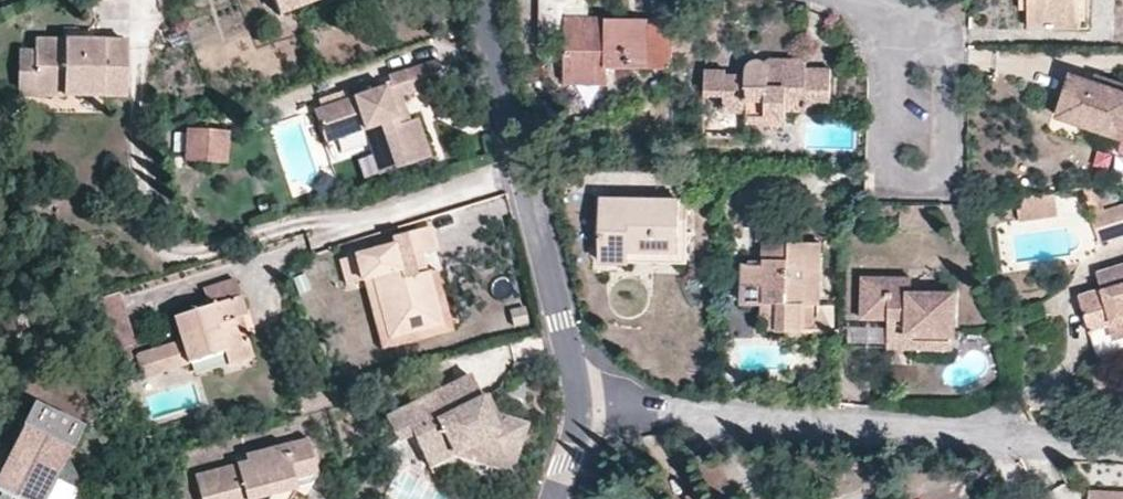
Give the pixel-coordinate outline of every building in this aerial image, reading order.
[(319,0),(318,0),(273,0),(279,16),(319,0)] [(585,20),(585,0),(541,0),(541,42),(567,42),(567,19),(585,20)] [(1018,8),(1027,10),(1027,0),(1018,0),(1018,8)] [(1027,10),(1027,28),(1078,28),(1078,0),(1027,0),(1027,10)] [(689,19),(670,18),(671,22),(670,57),(688,58),(689,19)] [(670,57),(671,22),(585,20),(567,19),(567,42),(566,75),(605,76),(605,66),(670,68),(670,57)] [(33,51),(33,96),(126,97),(126,42),(75,41),(75,46),(64,46),(64,41),(34,40),(33,51)] [(16,96),(33,96),(33,51),(16,52),(16,96)] [(405,94),(410,93),(452,78),(445,57),(398,73),(399,80),(322,106),(333,140),(373,127),(388,172),(438,156),(425,116),(418,118),(408,121),(401,102),(407,100),(405,94)] [(723,72),(705,71),(704,95),(723,96),(723,112),(745,112),(746,122),(784,123),(784,110),(828,111),(829,70),(804,69),(805,60),(767,61),(766,66),(764,61),(761,60),(756,58),(751,59),(745,62),(744,68),(744,76),(723,78),(723,72)] [(605,76),(566,75),(566,85),(604,85),(605,76)] [(1093,92),(1122,102),(1122,92),(1096,83),(1093,92)] [(1093,92),(1073,86),(1060,125),(1122,144),(1122,102),(1093,92)] [(418,118),(410,93),(405,94),(407,100),(401,102),(408,121),(418,118)] [(225,135),(186,132),(183,158),(222,162),(225,135)] [(1096,185),(1081,187),(1087,209),(1101,204),(1096,185)] [(599,262),(626,263),(628,250),(675,251),(676,199),(600,199),(599,262)] [(1040,202),(1017,205),(1020,224),(1056,220),(1055,201),(1040,202)] [(1089,216),(1097,242),(1122,234),(1122,205),(1089,216)] [(397,243),(389,245),(337,260),(344,283),(359,279),(369,276),(387,337),(440,324),(426,270),(424,270),(413,273),(410,256),(421,253),(435,250),(430,227),(396,236),(397,243)] [(388,238),(389,245),(397,243),(396,236),(388,238)] [(817,244),(764,242),(761,327),(802,330),(803,304),(814,305),(817,304),(817,244)] [(628,250),(626,263),(685,265),(686,251),(675,251),(628,250)] [(424,270),(421,253),(410,256),(413,273),(424,270)] [(1096,274),(1100,290),(1078,297),(1098,359),(1122,351),(1122,265),(1096,274)] [(369,276),(359,279),(379,350),(454,329),(438,267),(426,270),(440,324),(387,337),(369,276)] [(862,320),(838,320),(838,332),(837,347),(905,348),(906,333),(953,334),(953,296),(907,294),(907,278),(862,277),(862,320)] [(172,317),(178,341),(186,363),(222,351),(226,364),(249,356),(243,330),(236,332),(233,318),(240,317),(244,314),(239,296),(237,296),(231,278),(200,288),(206,307),(172,317)] [(116,292),(88,301),(105,352),(131,343),(116,292)] [(802,330),(814,330),(814,305),(803,304),(802,330)] [(243,330),(240,317),(233,318),(236,332),(243,330)] [(905,348),(952,349),(953,334),(906,333),(905,348)] [(186,363),(178,341),(133,355),(141,379),(186,363)] [(489,436),(522,448),(531,425),(507,415),(496,412),(491,399),(494,397),(483,372),(384,421),(399,452),(427,440),(438,464),(462,453),(481,459),(489,436)] [(127,380),(119,382),(124,399),(131,396),(127,380)] [(496,412),(507,415),(498,395),(494,397),(491,399),(496,412)] [(26,401),(15,421),(16,423),(4,450),(12,454),(10,460),(1,456),(0,458),(0,498),(41,498),(43,493),(26,484),(31,470),(44,467),(61,452),(75,425),(26,401)] [(280,492),(290,498),(298,498),(307,487),(305,475),(330,470),(320,434),(256,449),(258,458),(205,470),(212,498),(255,498),(280,492)] [(515,471),(522,448),(489,436),(481,459),(515,471)] [(700,489),(686,496),(687,498),(705,498),(700,489)]
